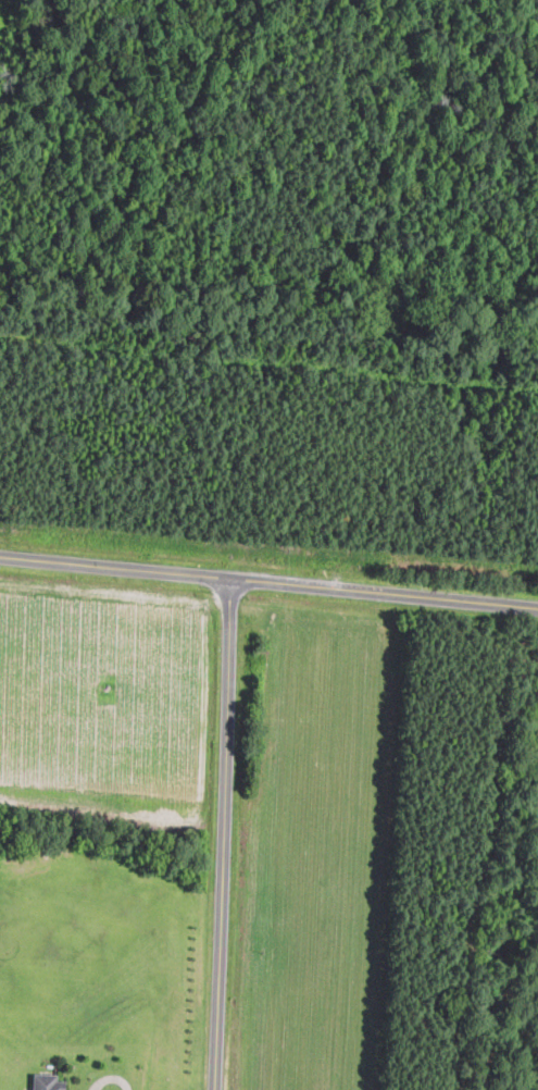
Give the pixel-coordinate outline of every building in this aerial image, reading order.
[(65,1075),(32,1075),(31,1089),(65,1089),(65,1075)]
